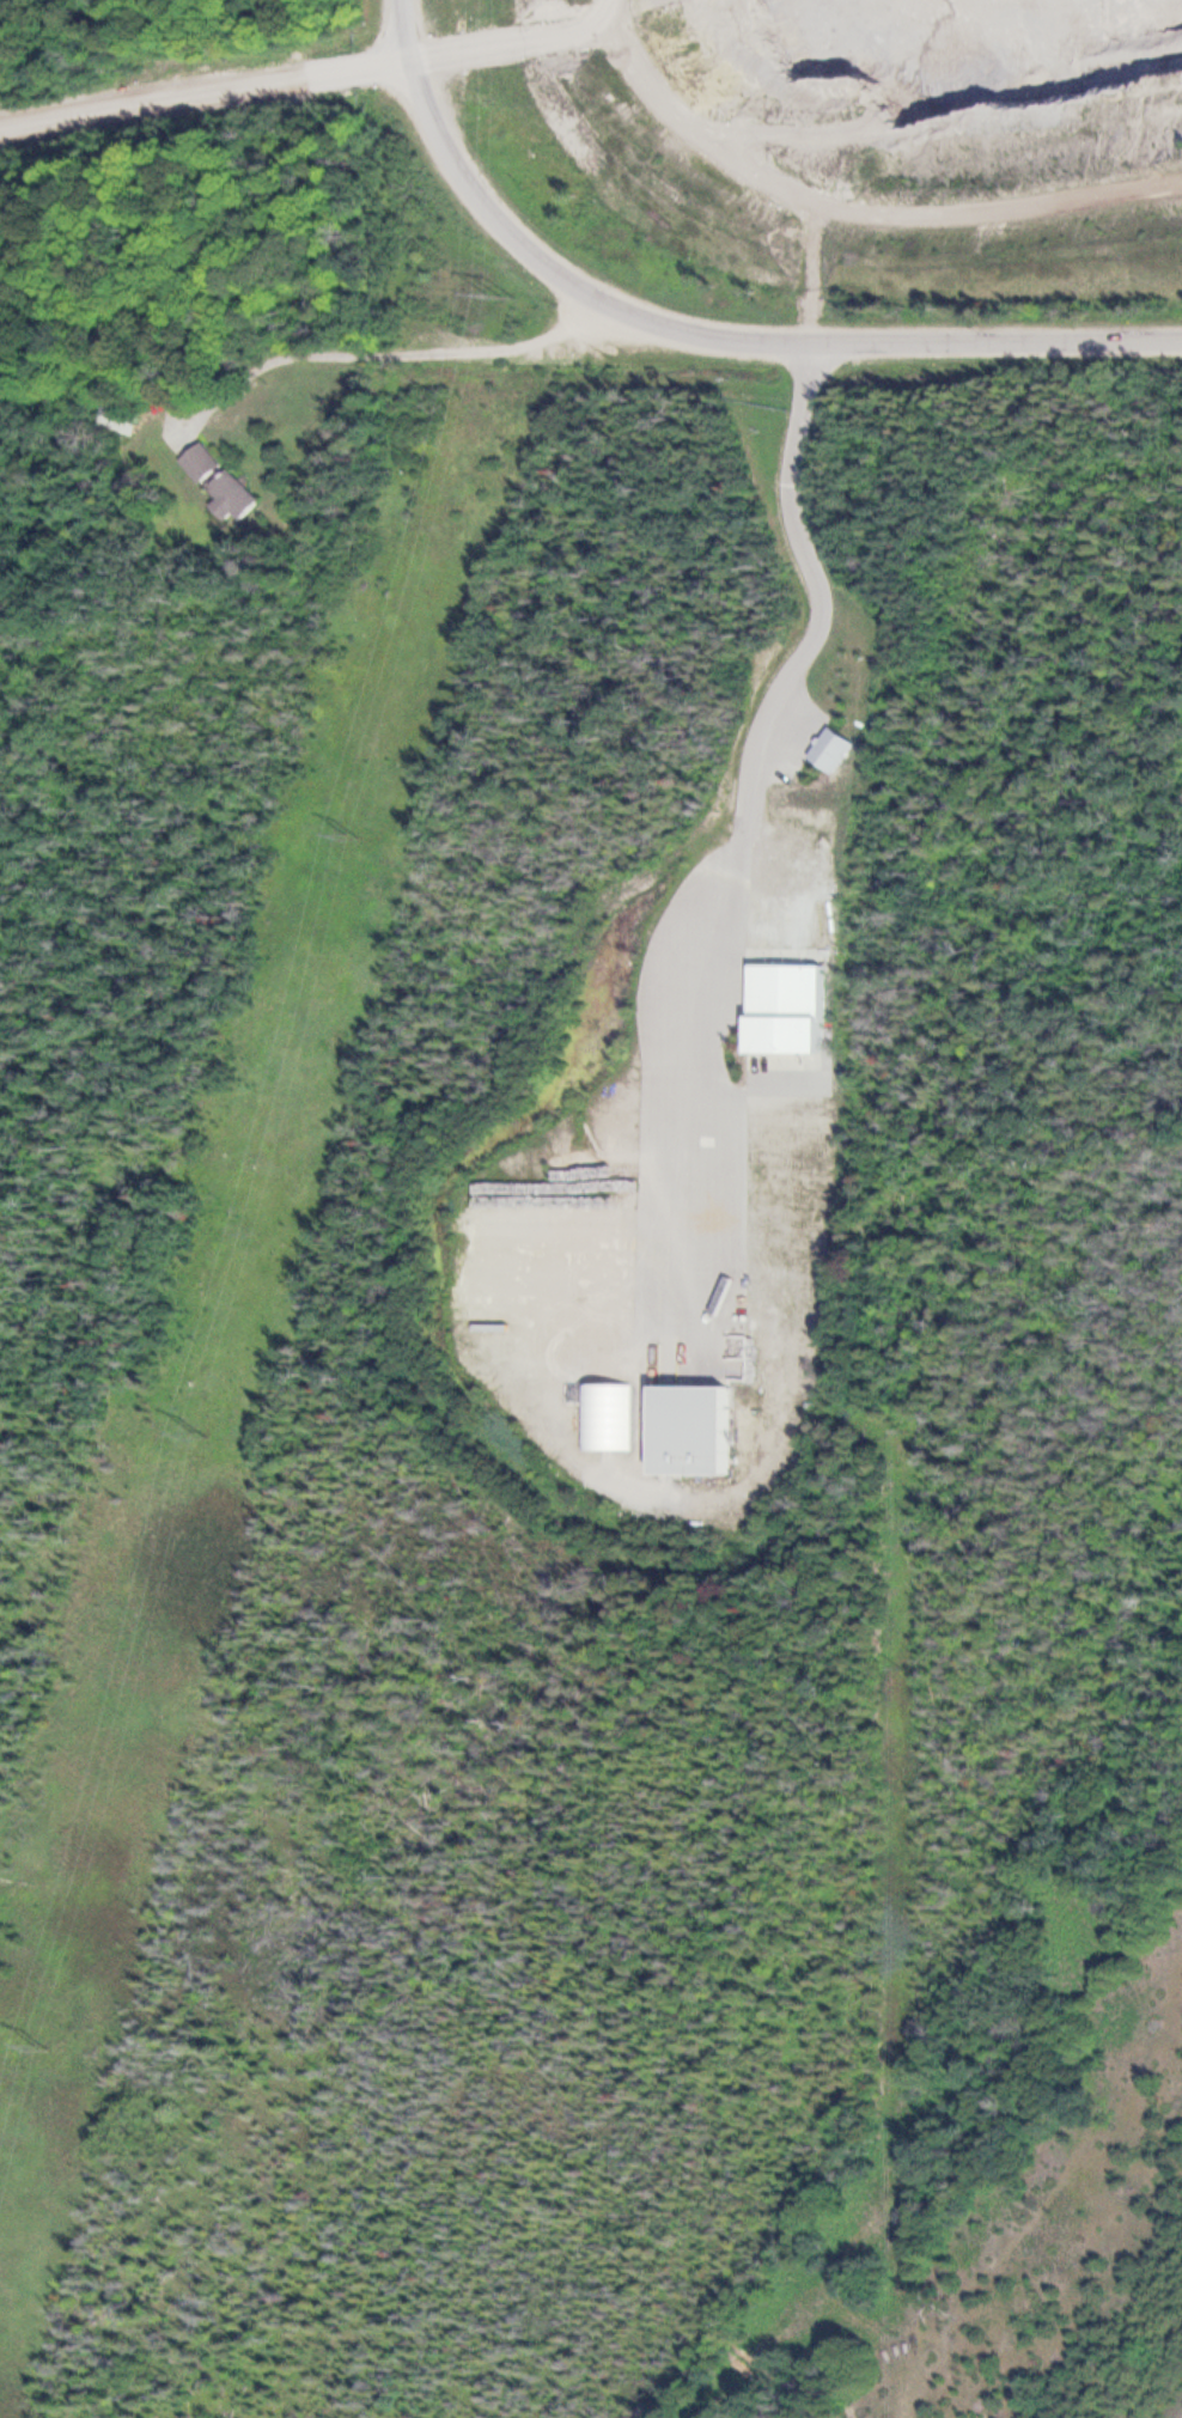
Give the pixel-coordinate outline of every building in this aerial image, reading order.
[(101,428),(137,440),(145,413),(110,401),(101,428)] [(201,486),(224,468),(205,443),(182,461),(201,486)] [(263,502),(231,471),(212,490),(222,500),(215,507),(230,522),(238,514),(245,521),(263,502)] [(861,742),(835,726),(814,758),(840,775),(861,742)] [(833,1053),(834,966),(757,965),(756,1071),(823,1072),(823,1053),(833,1053)] [(744,1387),(659,1387),(659,1476),(743,1476),(744,1387)]
